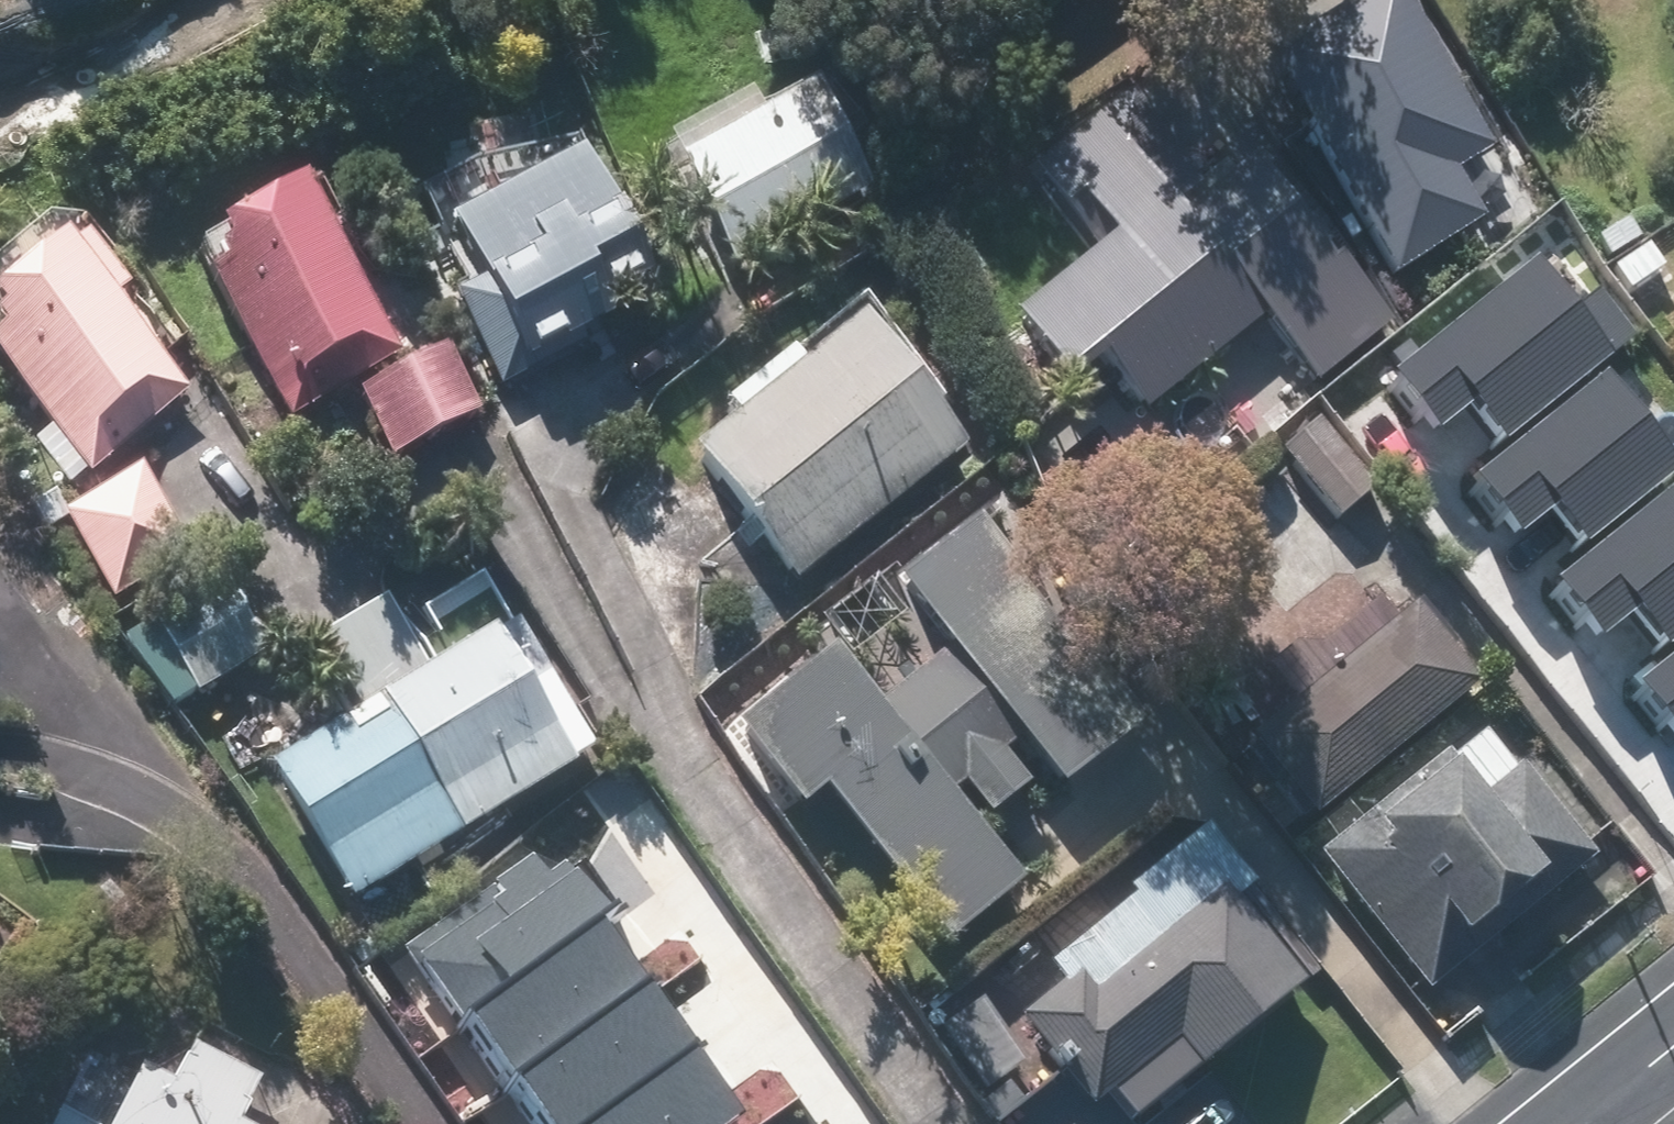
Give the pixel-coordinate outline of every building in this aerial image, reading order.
[(1257,67),(1391,276),(1476,222),(1446,175),(1482,152),(1385,0),(1363,0),(1257,67)] [(866,196),(812,94),(672,168),(726,270),(866,196)] [(1190,221),(1105,113),(1027,176),(1090,256),(1013,317),(1069,388),(1099,364),(1143,419),(1217,360),(1335,267),(1257,168),(1190,221)] [(530,364),(615,322),(605,300),(643,282),(579,154),(451,217),(482,281),(453,295),(499,387),(533,370),(530,364)] [(313,189),(200,249),(290,416),(403,355),(313,189)] [(116,309),(134,293),(93,245),(74,262),(64,250),(0,306),(0,368),(94,475),(188,393),(116,309)] [(1525,262),(1372,380),(1418,440),(1461,408),(1493,449),(1640,336),(1594,276),(1558,304),(1525,262)] [(1386,332),(1335,267),(1217,360),(1269,425),(1386,332)] [(723,410),(739,428),(694,468),(800,588),(963,444),(857,324),(804,370),(788,352),(723,410)] [(447,354),(361,396),(391,458),(477,415),(447,354)] [(1602,381),(1468,484),(1510,539),(1546,511),(1572,546),(1671,471),(1602,381)] [(1371,488),(1319,425),(1279,458),(1331,521),(1371,488)] [(192,564),(142,464),(59,504),(108,605),(192,564)] [(1549,581),(1592,636),(1627,609),(1654,643),(1673,628),(1673,486),(1549,581)] [(888,587),(944,655),(885,704),(957,791),(1016,742),(1061,797),(1150,724),(977,514),(888,587)] [(419,616),(444,661),(429,670),(359,710),(278,757),(357,894),(597,756),(518,619),(509,624),(483,579),(419,616)] [(271,658),(234,587),(155,627),(192,699),(271,658)] [(359,710),(429,670),(386,595),(315,636),(359,710)] [(1475,685),(1411,606),(1247,739),(1311,818),(1475,685)] [(1623,687),(1670,747),(1673,745),(1673,648),(1623,687)] [(833,651),(761,710),(739,728),(805,809),(827,791),(951,943),(1023,884),(833,651)] [(1523,771),(1483,801),(1450,757),(1315,860),(1422,1000),(1499,940),(1486,923),(1528,891),(1541,908),(1596,866),(1523,771)] [(412,953),(526,1123),(699,1123),(531,872),(412,953)] [(1078,976),(1023,1022),(1093,1108),(1178,1038),(1205,1072),(1311,985),(1231,887),(1095,997),(1078,976)] [(161,1028),(117,1123),(247,1123),(268,1077),(161,1028)] [(59,1114),(54,1123),(80,1123),(59,1114)]
